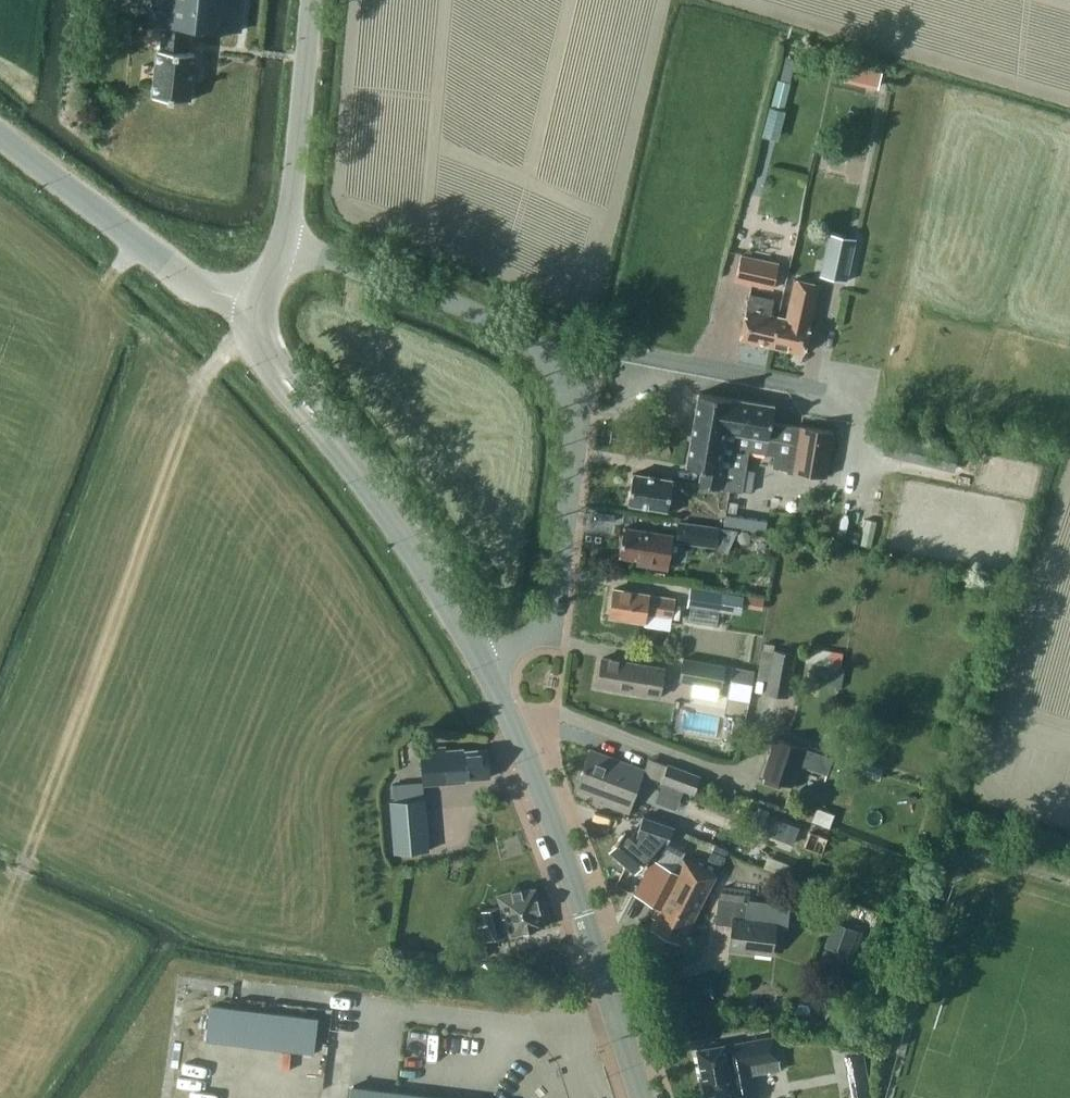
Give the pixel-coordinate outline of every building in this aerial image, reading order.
[(150,23),(164,25),(161,50),(157,49),(152,97),(193,101),(198,53),(188,52),(191,26),(243,31),(246,0),(152,0),(150,23)] [(845,81),(879,89),(883,71),(849,63),(845,81)] [(772,105),(785,109),(791,83),(779,80),(772,105)] [(820,276),(848,282),(857,239),(829,233),(820,276)] [(755,284),(761,259),(743,254),(737,280),(755,284)] [(761,259),(755,284),(774,289),(780,263),(761,259)] [(805,353),(820,284),(796,278),(787,319),(779,317),(772,346),(805,353)] [(772,346),(779,317),(771,315),(775,298),(751,293),(741,339),(772,346)] [(776,406),(700,393),(688,466),(704,468),(701,485),(744,492),(751,451),(776,455),(774,467),(795,471),(795,472),(827,477),(835,431),(802,426),(802,427),(773,422),(776,406)] [(937,466),(955,470),(960,451),(942,447),(937,466)] [(629,504),(677,511),(682,481),(634,473),(629,504)] [(738,530),(740,516),(727,514),(725,528),(738,530)] [(740,516),(738,530),(768,534),(770,520),(740,516)] [(862,546),(873,548),(878,521),(867,519),(862,546)] [(738,530),(725,528),(680,522),(678,542),(718,547),(728,553),(738,530)] [(626,528),(621,557),(639,560),(639,564),(667,569),(670,552),(673,535),(626,528)] [(745,595),(692,587),(689,606),(742,615),(743,607),(745,595)] [(648,613),(674,618),(677,599),(650,595),(651,594),(615,588),(611,617),(646,623),(648,613)] [(743,607),(763,610),(765,598),(745,595),(743,607)] [(767,694),(789,698),(797,654),(776,650),(777,644),(765,642),(759,678),(769,680),(767,694)] [(807,661),(842,667),(845,653),(809,646),(807,661)] [(599,686),(662,697),(666,669),(639,664),(640,663),(604,657),(599,686)] [(680,682),(723,689),(727,665),(684,658),(680,682)] [(732,681),(754,684),(756,671),(734,667),(732,681)] [(781,787),(783,781),(794,785),(801,765),(829,774),(834,757),(777,738),(764,775),(767,776),(765,782),(781,787)] [(464,749),(447,750),(447,747),(423,749),(426,785),(462,782),(466,779),(491,777),(489,749),(464,751),(464,749)] [(646,770),(591,750),(578,788),(604,798),(603,802),(631,812),(646,770)] [(662,782),(695,795),(702,776),(669,764),(662,782)] [(391,801),(395,851),(430,849),(426,798),(391,801)] [(812,821),(830,828),(836,814),(817,807),(812,821)] [(675,829),(644,817),(638,835),(634,832),(631,836),(627,832),(613,848),(613,853),(634,870),(639,870),(662,842),(667,845),(675,829)] [(805,848),(823,855),(830,838),(811,831),(805,848)] [(760,867),(788,877),(793,865),(765,854),(760,867)] [(717,875),(684,858),(677,872),(654,861),(636,896),(658,907),(653,916),(657,918),(652,928),(683,943),(717,875)] [(752,890),(727,886),(721,898),(717,923),(734,925),(731,949),(774,954),(778,922),(749,919),(752,890)] [(545,910),(542,911),(536,888),(523,891),(523,888),(499,895),(501,906),(483,911),(487,924),(476,927),(480,943),(511,935),(546,927),(545,922),(548,921),(545,910)] [(826,945),(855,956),(864,932),(835,922),(826,945)] [(466,947),(469,961),(489,956),(486,943),(466,947)] [(819,997),(831,1004),(838,992),(825,985),(819,997)] [(319,1049),(322,1013),(212,1003),(209,1038),(319,1049)] [(735,1097),(756,1097),(752,1075),(782,1069),(775,1036),(725,1045),(699,1049),(707,1093),(733,1088),(735,1097)] [(864,1053),(846,1057),(850,1077),(868,1074),(864,1053)] [(353,1086),(352,1097),(448,1097),(353,1086)]
